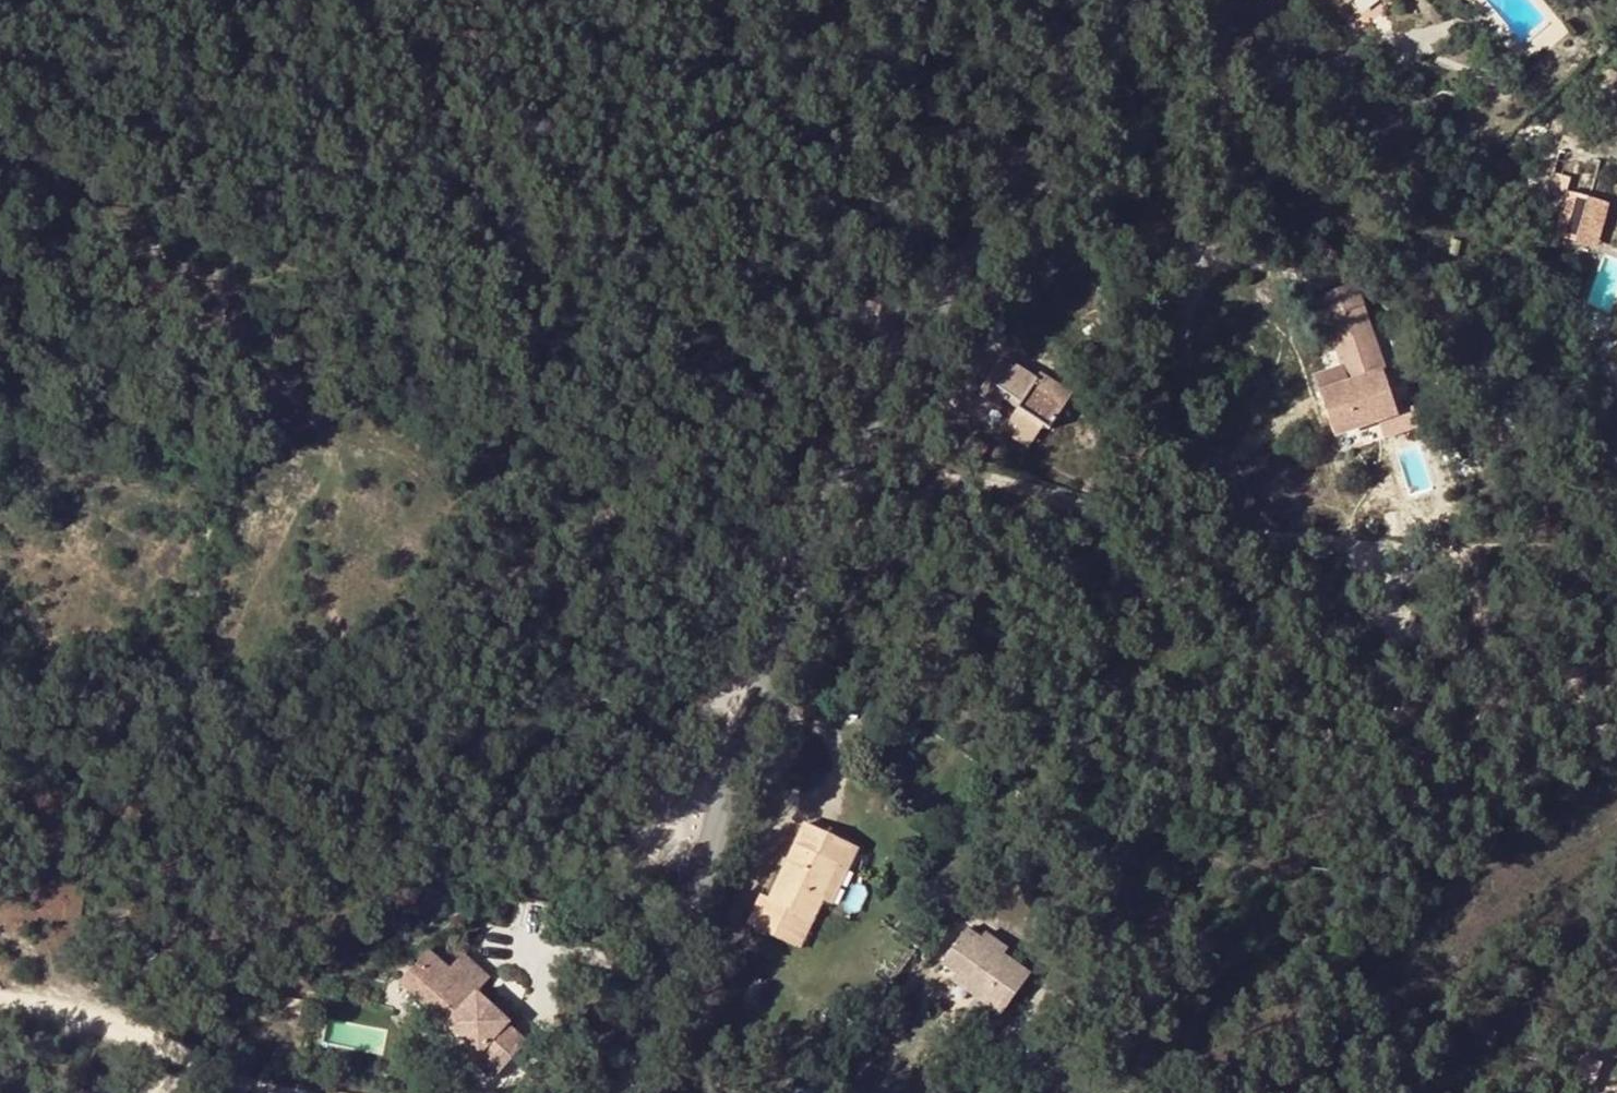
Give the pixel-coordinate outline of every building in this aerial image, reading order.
[(1602,246),(1608,197),(1564,192),(1558,241),(1602,246)] [(1461,245),(1451,242),(1448,256),(1458,260),(1461,245)] [(1381,373),(1351,287),(1317,299),(1347,385),(1381,373)] [(1012,368),(998,359),(995,362),(1010,372),(1012,368)] [(1010,372),(995,362),(974,396),(994,409),(999,402),(1013,410),(999,433),(1025,450),(1039,428),(1046,432),(1061,409),(1029,387),(1032,381),(1012,368),(1010,372)] [(1029,387),(1061,409),(1069,397),(1037,375),(1032,381),(1029,387)] [(769,900),(759,896),(746,925),(776,939),(789,911),(812,921),(821,902),(837,865),(847,870),(856,849),(805,825),(769,900)] [(821,902),(830,907),(847,870),(837,865),(821,902)] [(789,911),(776,939),(799,950),(812,921),(789,911)] [(1002,959),(981,943),(968,934),(942,968),(956,977),(952,984),(984,1007),(988,1002),(1006,1015),(1031,980),(1002,959)] [(985,938),(981,943),(1002,959),(1006,954),(985,938)] [(450,989),(411,1034),(426,1048),(440,1032),(455,1046),(472,1061),(465,1068),(485,1086),(517,1050),(497,1032),(500,1030),(482,1013),(467,999),(464,1002),(450,989)] [(984,1007),(1002,1020),(1006,1015),(988,1002),(984,1007)] [(482,1013),(500,1030),(506,1024),(487,1007),(482,1013)] [(815,1032),(808,1042),(820,1050),(828,1040),(815,1032)]
